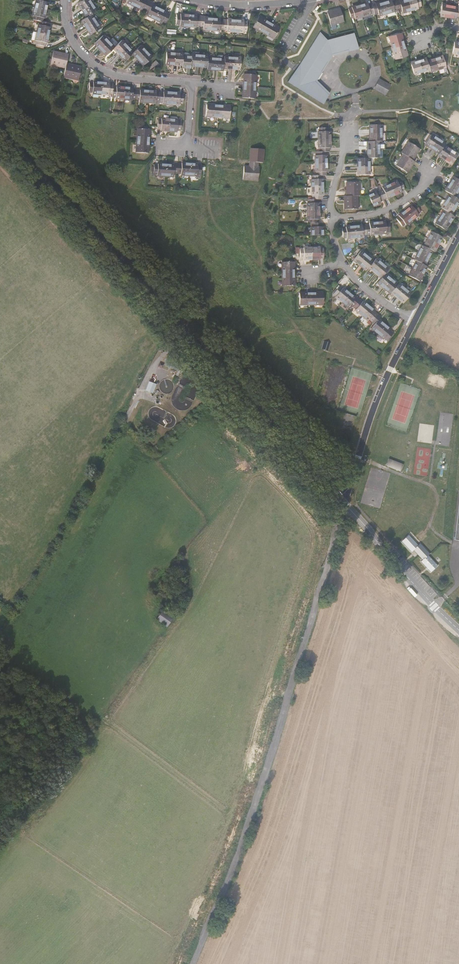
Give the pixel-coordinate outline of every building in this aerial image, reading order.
[(92,4),(89,0),(83,0),(78,4),(82,11),(92,4)] [(150,2),(147,0),(136,0),(134,4),(142,9),(143,8),(146,9),(150,2)] [(394,8),(392,0),(389,1),(388,0),(387,0),(381,2),(384,10),(387,10),(394,8)] [(408,8),(406,0),(399,0),(396,1),(396,0),(392,0),(394,8),(398,7),(399,10),(408,8)] [(154,18),(159,8),(152,5),(153,3),(150,2),(146,9),(149,11),(147,14),(154,18)] [(359,15),(370,11),(367,3),(365,4),(364,2),(356,4),(359,15)] [(375,13),(384,10),(381,2),(372,4),(371,2),(367,3),(370,11),(374,11),(375,13)] [(438,14),(446,16),(448,4),(440,3),(438,14)] [(48,15),(49,15),(51,7),(39,4),(37,13),(38,13),(38,17),(45,18),(47,19),(48,15)] [(90,14),(96,10),(92,4),(82,11),(86,17),(90,14)] [(351,17),(359,15),(356,4),(349,6),(349,7),(345,8),(348,17),(351,16),(351,17)] [(455,17),(455,14),(456,5),(448,4),(446,16),(455,17)] [(329,23),(341,19),(337,7),(325,11),(329,23)] [(165,23),(169,14),(166,13),(167,12),(159,8),(154,18),(162,22),(162,21),(165,23)] [(85,27),(95,21),(90,14),(86,17),(81,20),(85,27)] [(181,24),(189,25),(190,15),(182,14),(182,15),(178,15),(177,23),(181,23),(181,24)] [(196,24),(200,25),(200,17),(197,16),(197,15),(190,15),(189,25),(196,26),(196,24)] [(203,28),(211,28),(212,18),(204,18),(204,17),(200,17),(200,25),(203,25),(203,28)] [(263,33),(265,29),(269,23),(259,17),(253,27),(263,33)] [(42,30),(54,32),(56,24),(55,24),(55,20),(47,19),(45,18),(45,22),(43,22),(42,30)] [(220,28),(223,28),(224,20),(220,20),(220,19),(212,18),(211,28),(220,29),(220,28)] [(225,29),(234,30),(235,20),(226,19),(226,20),(224,20),(223,28),(226,28),(225,29)] [(242,30),(246,30),(247,22),(243,22),(243,20),(235,20),(234,30),(242,30)] [(90,33),(99,27),(95,21),(85,27),(90,33)] [(263,33),(273,38),(279,29),(269,23),(265,29),(263,33)] [(52,40),(53,40),(54,32),(42,30),(40,38),(41,38),(41,41),(51,43),(52,40)] [(330,38),(325,39),(324,40),(318,31),(298,64),(300,67),(296,73),(285,83),(311,99),(318,88),(312,84),(314,80),(314,81),(330,53),(346,49),(357,48),(355,41),(352,32),(330,38)] [(391,46),(402,42),(398,31),(388,35),(391,46)] [(99,49),(108,40),(102,35),(93,43),(99,49)] [(113,48),(114,47),(108,40),(99,49),(105,55),(113,48)] [(113,48),(118,53),(127,45),(121,40),(114,47),(113,48)] [(396,58),(406,54),(402,42),(391,46),(396,58)] [(131,53),(132,51),(127,45),(118,53),(124,59),(131,53)] [(136,58),(145,50),(139,45),(132,51),(131,53),(136,58)] [(136,58),(141,64),(150,56),(145,50),(136,58)] [(66,68),(67,65),(69,57),(53,53),(50,64),(66,68)] [(193,64),(200,65),(201,53),(194,53),(194,56),(193,64)] [(200,65),(209,65),(209,57),(210,54),(201,53),(200,65)] [(438,66),(445,64),(441,53),(435,56),(438,66)] [(193,67),(193,64),(194,56),(185,55),(184,64),(184,66),(193,67)] [(225,67),(233,67),(234,56),(226,55),(226,58),(225,67)] [(233,67),(241,68),(242,56),(234,56),(233,67)] [(421,69),(429,67),(426,58),(426,56),(418,58),(421,69)] [(430,69),(438,66),(435,56),(426,58),(429,67),(430,69)] [(208,68),(217,69),(218,57),(209,57),(209,65),(208,68)] [(225,69),(225,67),(226,58),(218,57),(217,69),(225,69)] [(414,71),(421,69),(418,58),(410,61),(414,71)] [(63,77),(78,81),(81,69),(67,65),(66,68),(63,77)] [(245,84),(257,84),(258,73),(246,72),(245,84)] [(386,94),(390,85),(379,79),(375,88),(386,94)] [(318,88),(311,99),(322,105),(325,100),(328,95),(328,94),(314,81),(314,80),(312,84),(318,88)] [(93,92),(101,92),(102,82),(93,81),(93,82),(89,82),(89,90),(93,91),(93,92)] [(113,92),(113,87),(113,83),(110,83),(110,82),(102,82),(101,92),(110,93),(110,92),(113,92)] [(253,98),(256,94),(257,84),(245,84),(244,97),(253,98)] [(116,97),(123,98),(124,87),(116,86),(116,87),(113,87),(113,92),(113,96),(116,96),(116,97)] [(123,98),(135,98),(136,89),(132,89),(132,87),(124,87),(123,98)] [(138,100),(147,100),(148,90),(136,89),(135,98),(138,99),(138,100)] [(155,100),(159,100),(159,92),(156,91),(156,90),(148,90),(147,100),(155,101),(155,100)] [(162,101),(170,102),(171,91),(162,91),(162,92),(159,92),(159,100),(162,100),(162,101)] [(178,101),(182,102),(182,93),(179,93),(179,92),(171,91),(170,102),(178,102),(178,101)] [(205,116),(217,117),(218,105),(206,105),(205,116)] [(217,117),(229,118),(230,106),(218,105),(217,117)] [(160,128),(168,128),(169,117),(161,116),(161,118),(157,117),(157,127),(160,127),(160,128)] [(176,128),(180,129),(180,119),(178,119),(178,118),(169,117),(168,128),(176,129),(176,128)] [(136,138),(147,138),(148,127),(137,126),(136,138)] [(374,135),(378,135),(378,126),(366,126),(366,135),(374,135)] [(324,140),(330,140),(331,133),(329,133),(330,129),(321,129),(321,133),(319,133),(319,140),(324,140)] [(422,142),(428,147),(435,137),(428,133),(422,142)] [(436,152),(441,145),(443,142),(435,137),(428,147),(436,152)] [(135,149),(146,150),(147,138),(136,138),(135,149)] [(330,148),(330,140),(324,140),(319,140),(319,147),(321,148),(321,151),(325,151),(329,151),(330,148)] [(402,154),(411,159),(418,148),(407,141),(400,153),(402,154)] [(365,151),(375,151),(374,142),(363,143),(363,151),(365,151)] [(435,154),(442,158),(448,149),(441,145),(436,152),(435,154)] [(256,163),(261,164),(262,150),(249,149),(248,162),(249,163),(248,168),(247,168),(243,167),(242,180),(257,182),(258,169),(255,169),(256,163)] [(442,158),(448,163),(455,153),(448,149),(442,158)] [(315,164),(326,164),(326,155),(325,155),(325,151),(321,151),(317,151),(316,155),(315,155),(315,164)] [(395,165),(407,172),(414,161),(411,159),(402,154),(395,165)] [(353,166),(365,167),(365,159),(353,158),(353,166)] [(172,173),(176,173),(177,165),(173,164),(173,166),(165,165),(164,176),(172,177),(172,173)] [(180,174),(180,175),(188,175),(188,170),(189,165),(189,164),(180,164),(180,165),(177,165),(176,173),(180,174)] [(196,175),(200,175),(200,167),(197,166),(197,165),(189,164),(189,165),(188,170),(188,175),(196,176),(196,175)] [(325,171),(326,171),(326,164),(315,164),(315,171),(316,171),(316,175),(321,175),(325,175),(325,171)] [(156,176),(164,176),(165,165),(156,165),(153,165),(152,174),(156,175),(156,176)] [(311,188),(322,187),(322,179),(321,179),(321,175),(316,175),(312,175),(312,179),(311,179),(311,188)] [(352,189),(355,189),(355,176),(341,176),(342,189),(352,189)] [(458,193),(458,184),(454,180),(449,187),(458,193)] [(400,193),(404,191),(400,183),(397,184),(396,184),(389,187),(394,196),(400,193)] [(321,196),(322,196),(322,187),(311,188),(311,196),(312,196),(312,199),(318,199),(321,199),(321,196)] [(382,201),(394,196),(389,187),(380,191),(381,191),(379,192),(382,201)] [(448,197),(454,201),(458,193),(449,187),(444,194),(448,197)] [(340,203),(353,202),(352,189),(342,189),(339,189),(340,203)] [(379,202),(382,201),(379,192),(367,197),(368,200),(372,206),(379,203),(379,202)] [(444,203),(455,210),(458,204),(454,201),(448,197),(444,203)] [(418,213),(417,212),(419,210),(413,203),(411,205),(410,204),(404,210),(411,219),(418,213)] [(442,213),(449,218),(455,210),(444,203),(438,211),(442,213)] [(406,224),(411,219),(404,210),(397,215),(398,216),(396,218),(402,225),(405,223),(406,224)] [(318,219),(319,219),(319,212),(309,212),(308,219),(310,219),(310,223),(314,223),(318,223),(318,219)] [(448,226),(452,220),(449,218),(442,213),(438,219),(448,226)] [(443,233),(448,226),(438,219),(433,226),(443,233)] [(384,233),(387,233),(387,223),(383,223),(383,222),(375,223),(377,235),(384,235),(384,233)] [(313,235),(323,235),(323,226),(322,226),(322,223),(318,223),(314,223),(314,226),(313,226),(313,235)] [(364,236),(377,235),(375,223),(366,223),(366,224),(362,225),(364,236)] [(343,237),(352,237),(350,225),(342,226),(342,227),(340,227),(340,236),(343,236),(343,237)] [(352,237),(364,236),(362,225),(354,225),(350,225),(352,237)] [(427,239),(437,244),(441,237),(431,232),(427,239)] [(432,250),(434,251),(437,244),(427,239),(424,246),(432,250)] [(418,252),(428,257),(432,250),(424,246),(422,245),(418,252)] [(303,262),(311,262),(311,249),(303,249),(303,251),(299,251),(299,261),(303,261),(303,262)] [(319,261),(323,261),(323,250),(319,250),(311,249),(311,262),(319,261)] [(416,261),(424,265),(428,257),(418,252),(414,260),(416,261)] [(354,261),(360,266),(367,258),(360,253),(354,261)] [(368,268),(372,263),(367,258),(360,266),(366,271),(368,268)] [(368,268),(375,274),(381,265),(375,260),(372,263),(368,268)] [(412,268),(422,274),(426,266),(424,265),(416,261),(412,268)] [(282,275),(294,276),(294,264),(282,264),(282,275)] [(381,279),(384,275),(388,270),(381,265),(375,274),(381,279)] [(419,281),(422,274),(412,268),(408,276),(419,281)] [(282,288),(294,288),(294,276),(282,275),(282,288)] [(377,284),(383,289),(390,281),(384,275),(381,279),(377,284)] [(390,293),(397,286),(390,281),(383,289),(389,295),(390,293)] [(390,293),(396,298),(403,290),(398,285),(397,286),(390,293)] [(341,302),(348,293),(341,288),(341,289),(338,287),(333,293),(335,295),(334,296),(341,302)] [(403,304),(410,295),(403,290),(396,298),(403,304)] [(356,298),(355,299),(348,293),(341,302),(348,308),(350,306),(353,308),(359,300),(356,298)] [(300,307),(311,307),(311,300),(311,295),(300,295),(300,307)] [(311,307),(324,306),(323,295),(311,295),(311,300),(311,307)] [(361,316),(369,307),(362,302),(362,303),(359,300),(353,308),(355,309),(354,310),(361,316)] [(371,323),(377,315),(374,313),(375,312),(369,307),(361,316),(367,321),(368,320),(371,323)] [(376,334),(384,325),(378,320),(380,317),(377,315),(371,323),(373,325),(370,329),(376,334)] [(389,331),(390,330),(384,325),(376,334),(383,339),(384,338),(386,340),(392,333),(389,331)] [(324,341),(321,349),(328,351),(330,343),(324,341)] [(145,391),(153,394),(156,384),(149,381),(145,391)] [(387,467),(396,470),(399,463),(389,460),(387,467)] [(426,555),(428,554),(418,543),(416,545),(406,535),(404,537),(399,542),(401,544),(409,552),(411,550),(420,560),(419,562),(429,572),(436,565),(426,555)]
